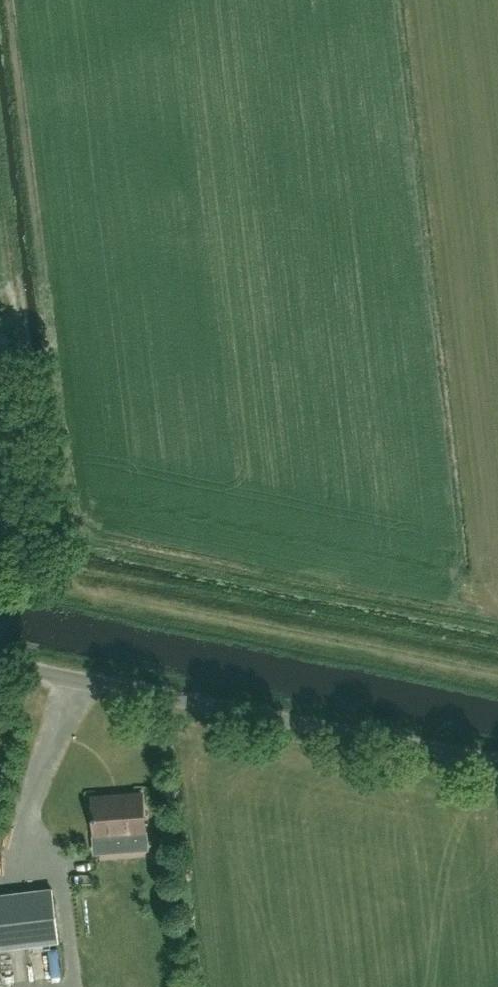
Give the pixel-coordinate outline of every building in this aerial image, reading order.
[(10,350),(8,330),(0,331),(0,351),(10,350)] [(147,851),(146,831),(143,793),(92,797),(95,835),(128,832),(129,852),(147,851)] [(94,902),(112,902),(113,854),(95,854),(94,902)] [(59,940),(52,889),(0,895),(0,948),(59,940)]
